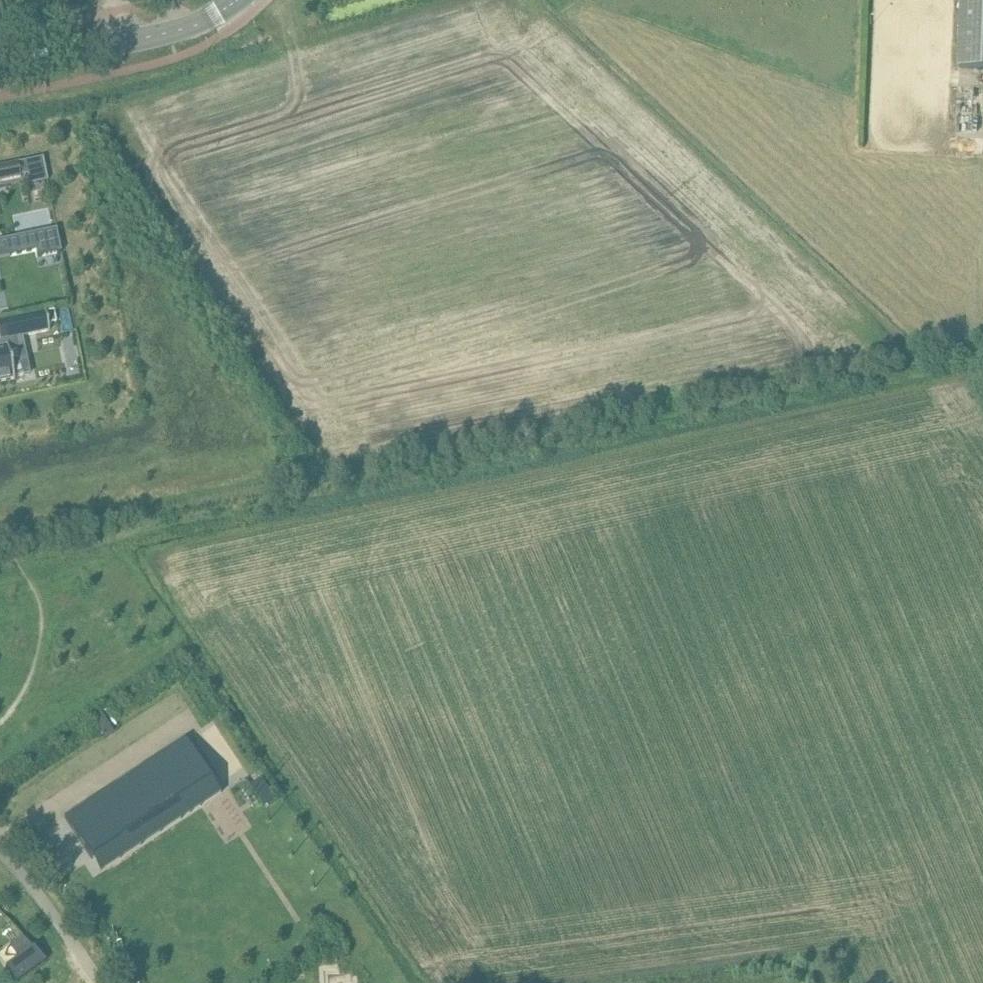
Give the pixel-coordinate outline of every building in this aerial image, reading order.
[(958,68),(982,69),(982,0),(960,0),(958,68)] [(0,167),(0,181),(21,177),(18,163),(0,167)] [(0,241),(0,251),(9,249),(10,256),(26,252),(36,250),(38,257),(61,252),(56,229),(0,241)] [(53,311),(45,313),(48,325),(56,323),(53,311)] [(4,321),(7,338),(0,340),(0,382),(14,379),(8,350),(16,348),(14,338),(49,331),(48,325),(45,313),(4,321)] [(149,733),(139,718),(131,724),(141,738),(149,733)] [(187,738),(64,818),(92,860),(215,779),(187,738)] [(20,958),(6,968),(16,982),(46,961),(22,936),(10,944),(20,958)]
